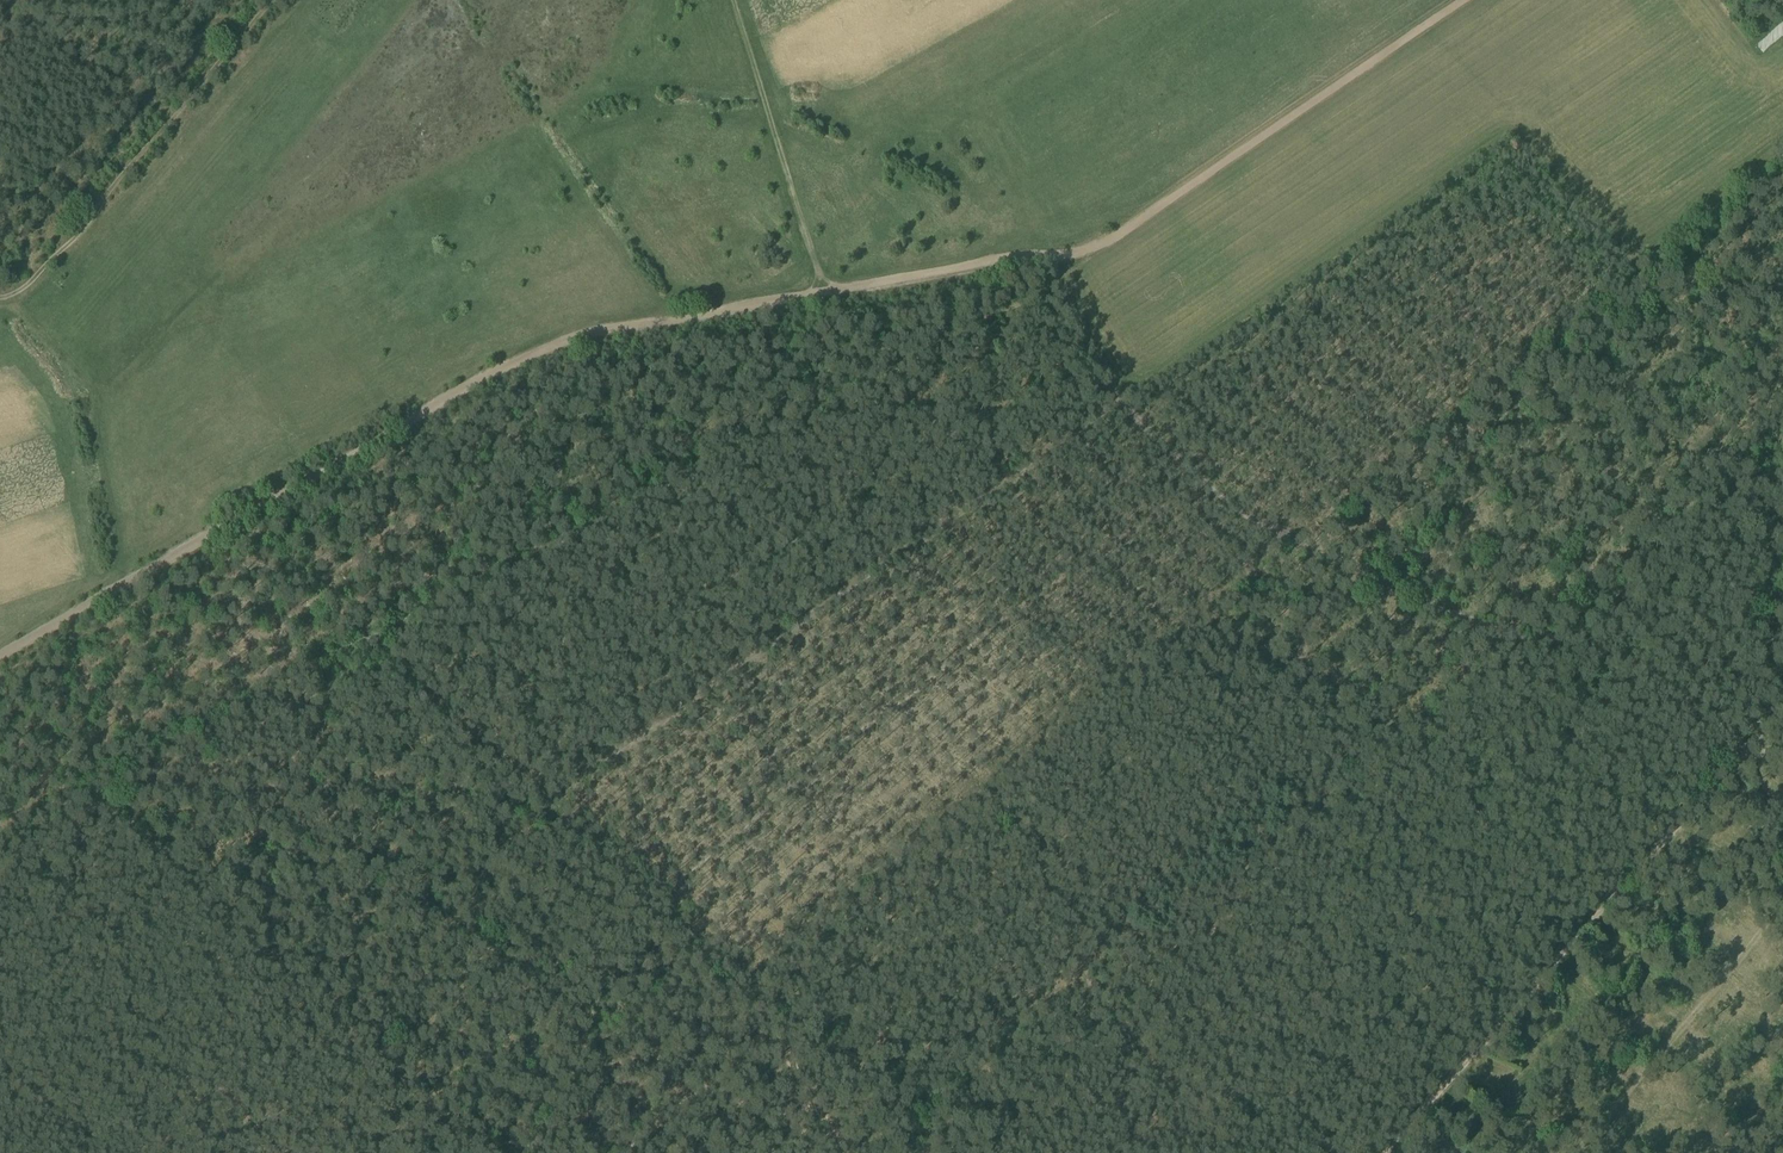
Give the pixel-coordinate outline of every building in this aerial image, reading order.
[(1776,1010),(1772,1015),(1778,1019),(1781,1014),(1776,1010)] [(1639,1022),(1639,1032),(1650,1032),(1651,1016),(1633,1015),(1632,1022),(1639,1022)] [(1771,1060),(1759,1060),(1758,1072),(1771,1073),(1771,1060)]
